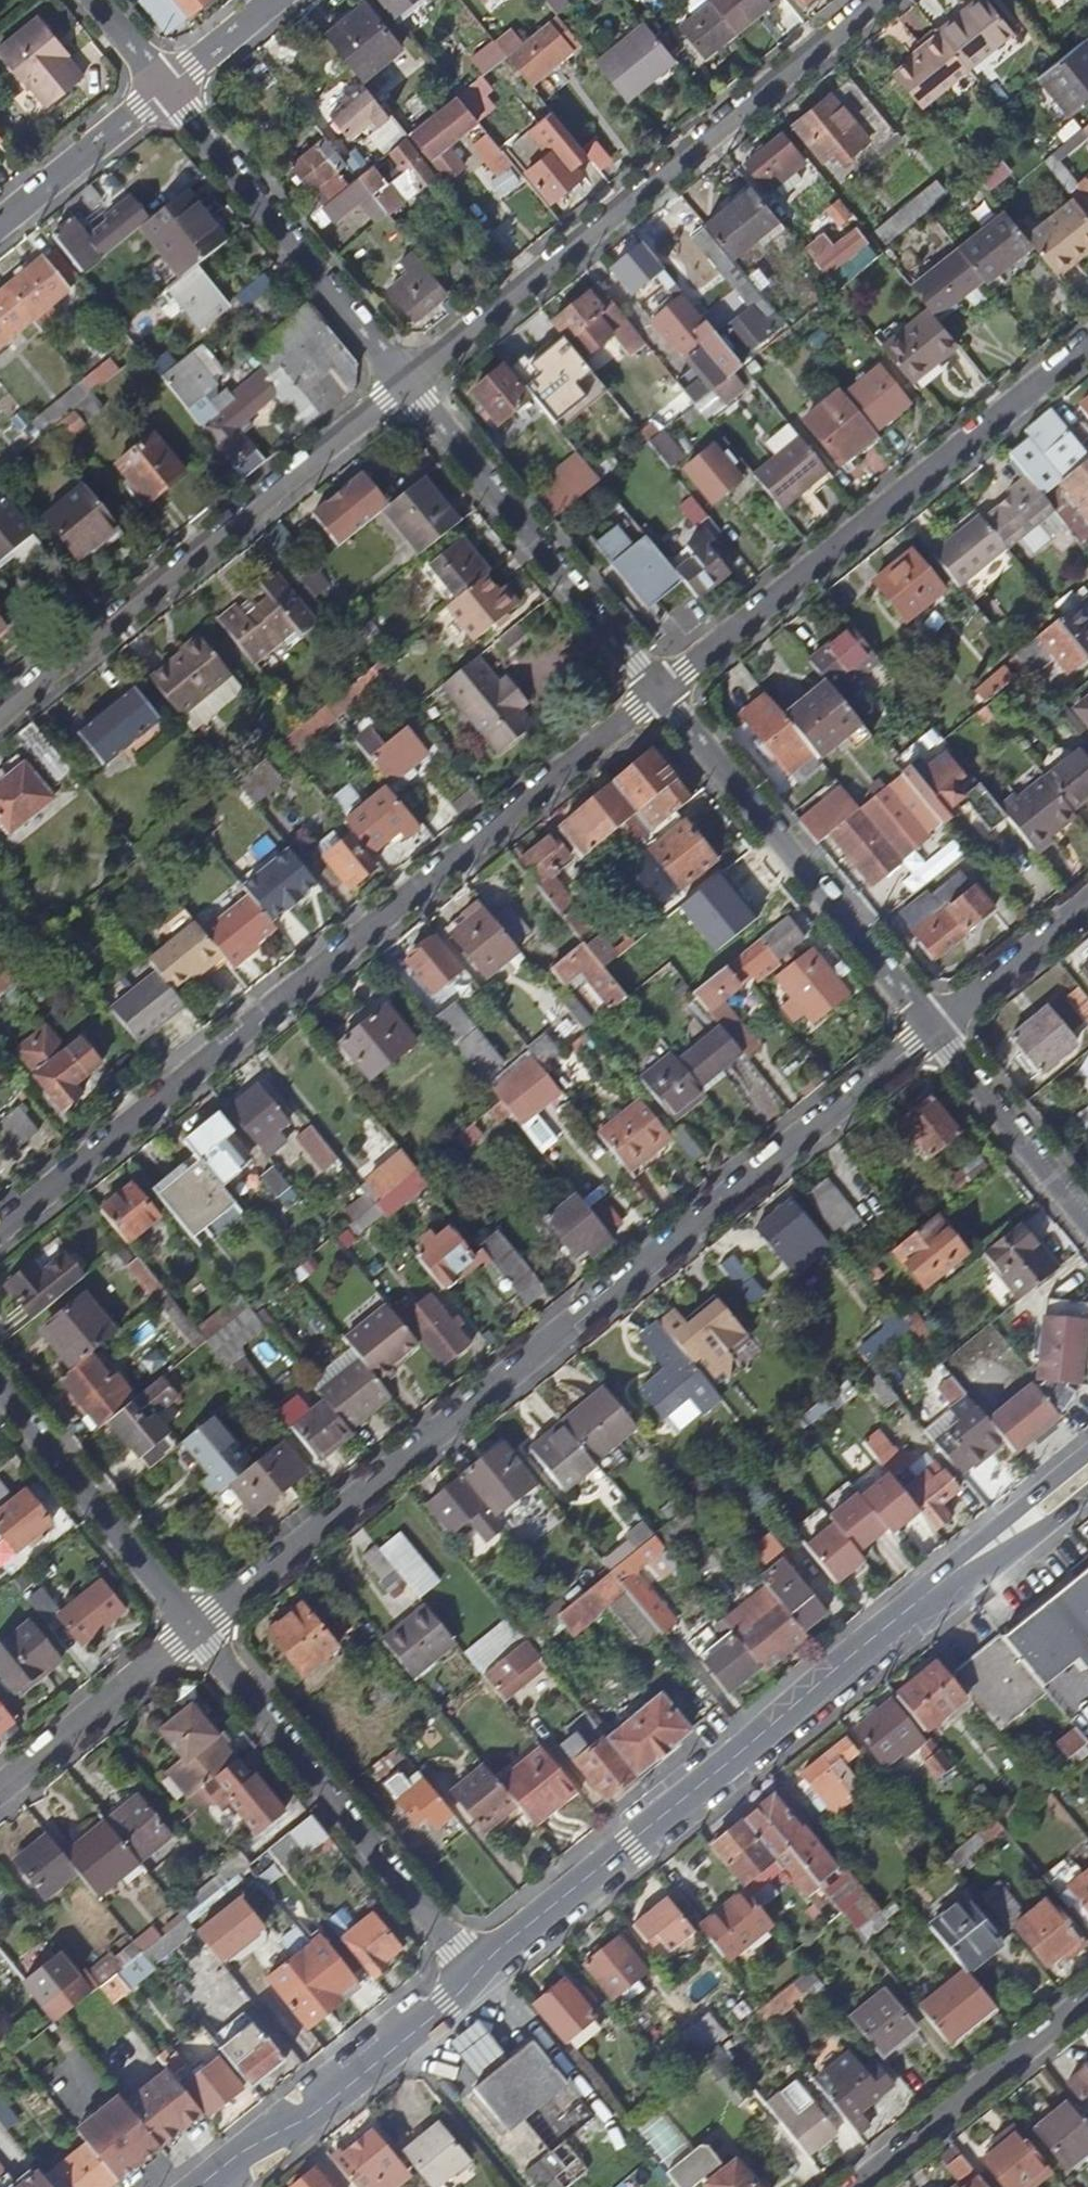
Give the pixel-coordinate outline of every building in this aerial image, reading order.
[(190,14),(178,0),(143,0),(142,0),(168,31),(190,14)] [(190,14),(207,0),(178,0),(190,14)] [(394,16),(413,0),(381,0),(394,16)] [(735,30),(772,0),(710,0),(712,3),(735,30)] [(969,69),(1014,31),(989,0),(975,0),(962,11),(964,13),(940,33),(969,69)] [(735,31),(735,30),(712,3),(682,28),(704,56),(735,31)] [(326,35),(362,80),(401,48),(365,4),(326,35)] [(0,48),(0,53),(26,86),(29,83),(48,105),(83,76),(65,53),(63,55),(53,44),(59,39),(40,15),(0,48)] [(597,64),(626,99),(676,60),(647,24),(597,64)] [(970,70),(969,69),(940,33),(938,31),(921,46),(923,48),(894,72),(923,109),(970,70)] [(523,43),(507,55),(531,85),(575,49),(561,33),(533,56),(523,43)] [(1064,58),(1040,77),(1071,114),(1087,100),(1087,41),(1087,39),(1064,58)] [(851,78),(794,125),(823,160),(833,151),(845,164),(853,157),(850,153),(867,139),(876,150),(896,133),(851,78)] [(377,131),(391,119),(364,86),(329,115),(345,134),(353,128),(357,132),(370,123),(377,131)] [(470,86),(457,96),(468,109),(480,99),(470,86)] [(477,121),(468,109),(457,96),(439,111),(412,133),(451,181),(464,170),(446,147),(459,136),(477,121)] [(551,203),(583,176),(574,166),(588,154),(587,153),(573,136),(552,110),(529,129),(549,152),(526,172),(551,203)] [(405,139),(406,138),(391,119),(377,131),(369,137),(385,155),(405,139)] [(1084,128),(1053,154),(1056,158),(1087,132),(1084,128)] [(500,176),(516,161),(486,130),(470,145),(500,176)] [(782,134),(747,164),(769,192),(789,175),(787,172),(803,159),(782,134)] [(346,162),(326,137),(286,169),(307,195),(346,162)] [(387,212),(403,231),(411,224),(398,207),(436,177),(405,139),(385,155),(358,177),(387,212)] [(610,182),(622,172),(598,144),(587,153),(588,154),(595,163),(610,182)] [(1044,161),(1068,191),(1076,184),(1056,158),(1053,154),(1044,161)] [(358,177),(322,206),(334,220),(360,199),(377,221),(387,212),(358,177)] [(887,243),(947,194),(937,181),(875,230),(887,243)] [(1075,198),(1087,215),(1087,186),(1086,187),(1076,184),(1068,191),(1075,198)] [(779,219),(753,187),(706,225),(732,258),(779,219)] [(186,191),(166,208),(151,220),(140,228),(181,278),(194,268),(220,247),(192,213),(199,207),(186,191)] [(53,237),(82,272),(101,257),(102,259),(140,228),(151,220),(132,197),(105,218),(108,222),(86,239),(83,235),(90,229),(80,215),(53,237)] [(1031,242),(1056,273),(1076,257),(1074,255),(1083,248),(1084,250),(1087,247),(1087,215),(1075,198),(1027,237),(1031,242)] [(983,278),(985,280),(1031,242),(1027,237),(1004,209),(958,246),(958,248),(983,278)] [(692,237),(732,287),(744,278),(703,228),(692,237)] [(826,275),(867,243),(856,230),(815,262),(826,275)] [(662,268),(643,245),(612,271),(631,294),(662,268)] [(983,278),(958,248),(911,286),(929,308),(936,316),(983,278)] [(81,279),(80,278),(57,250),(46,260),(69,289),(81,279)] [(428,265),(416,251),(401,263),(409,273),(390,289),(410,313),(419,315),(446,294),(431,275),(427,277),(421,271),(428,265)] [(6,289),(32,321),(70,290),(69,289),(46,260),(44,258),(6,289)] [(181,278),(168,289),(202,330),(228,309),(194,268),(181,278)] [(246,308),(275,285),(264,273),(237,296),(246,308)] [(672,280),(666,273),(658,281),(663,287),(672,280)] [(720,340),(742,366),(751,360),(747,356),(783,326),(744,278),(732,287),(752,311),(727,332),(728,333),(720,340)] [(684,295),(672,280),(663,287),(670,295),(676,302),(681,298),(684,295)] [(106,306),(123,326),(135,316),(161,295),(155,288),(144,297),(133,284),(106,306)] [(630,354),(645,342),(600,286),(555,323),(584,359),(614,335),(630,354)] [(6,289),(0,294),(0,347),(32,321),(6,289)] [(707,329),(681,298),(676,302),(670,295),(655,308),(660,314),(653,321),(678,352),(707,329)] [(341,343),(310,304),(254,349),(268,366),(286,388),(341,343)] [(957,343),(936,316),(929,308),(882,346),(910,380),(957,343)] [(161,378),(175,366),(135,316),(123,326),(121,328),(141,353),(161,378)] [(515,377),(529,394),(545,380),(535,366),(558,347),(546,332),(511,358),(521,372),(515,377)] [(718,386),(732,375),(742,366),(720,340),(714,332),(700,344),(692,355),(708,375),(718,386)] [(615,337),(589,356),(598,368),(623,348),(615,337)] [(359,365),(341,343),(286,388),(278,395),(306,430),(356,389),(359,365)] [(221,414),(213,403),(219,386),(192,353),(192,354),(175,366),(161,378),(203,428),(221,414)] [(82,383),(91,394),(119,371),(110,361),(82,383)] [(244,479),(266,462),(243,434),(253,426),(247,421),(278,395),(286,388),(268,366),(231,396),(227,391),(213,403),(221,414),(203,428),(244,479)] [(472,394),(498,425),(529,399),(503,368),(472,394)] [(846,397),(875,432),(910,404),(881,368),(846,397)] [(695,405),(713,390),(718,386),(708,375),(686,393),(695,405)] [(732,375),(718,386),(713,390),(725,404),(743,390),(732,375)] [(91,394),(82,383),(33,423),(42,434),(91,394)] [(875,433),(875,432),(846,397),(841,391),(804,422),(839,463),(875,433)] [(1050,410),(1079,445),(1087,438),(1087,429),(1063,399),(1050,410)] [(1079,407),(1087,418),(1087,400),(1079,407)] [(697,406),(695,405),(677,420),(687,433),(706,418),(697,406)] [(1024,431),(1029,438),(1009,455),(1026,476),(1043,496),(1063,480),(1087,460),(1087,456),(1079,445),(1050,410),(1024,431)] [(73,412),(47,433),(57,446),(84,424),(73,412)] [(1024,431),(1003,448),(1009,455),(1029,438),(1024,431)] [(662,432),(648,443),(669,469),(683,458),(662,432)] [(184,471),(153,435),(117,465),(148,501),(184,471)] [(834,478),(801,438),(753,476),(781,510),(802,492),(808,499),(834,478)] [(1087,456),(1087,438),(1079,445),(1087,456)] [(551,463),(555,468),(556,467),(565,479),(586,463),(572,446),(551,463)] [(714,447),(685,471),(712,505),(742,480),(714,447)] [(1063,480),(1087,512),(1087,460),(1063,480)] [(538,500),(554,520),(575,502),(601,482),(586,463),(565,479),(556,467),(555,468),(529,489),(538,500)] [(384,510),(390,506),(363,474),(313,517),(338,548),(384,510)] [(1056,511),(1043,496),(1026,476),(1007,492),(1012,498),(998,509),(996,506),(981,518),(1008,550),(1056,511)] [(422,480),(418,483),(390,506),(384,510),(420,555),(458,524),(422,480)] [(118,526),(84,485),(45,517),(80,559),(118,526)] [(697,504),(692,497),(680,507),(696,527),(708,517),(697,504)] [(3,500),(0,502),(0,559),(31,533),(3,500)] [(1008,550),(981,518),(979,515),(932,554),(961,589),(1008,550)] [(683,582),(676,573),(656,549),(646,537),(635,547),(618,527),(595,545),(648,612),(683,582)] [(683,582),(697,599),(728,574),(708,549),(713,546),(703,534),(685,549),(693,559),(682,568),(676,573),(683,582)] [(456,600),(485,576),(490,572),(462,539),(429,566),(456,600)] [(656,549),(676,573),(682,568),(662,543),(656,549)] [(944,591),(911,552),(874,583),(906,622),(944,591)] [(216,616),(250,658),(277,637),(283,645),(312,622),(272,571),(258,582),(255,580),(240,592),(245,598),(236,605),(234,602),(216,616)] [(456,600),(447,607),(474,641),(517,606),(503,588),(498,592),(485,576),(456,600)] [(1062,616),(1039,635),(1053,652),(1055,654),(1066,645),(1081,663),(1087,656),(1087,622),(1075,606),(1062,616)] [(9,628),(0,618),(0,635),(9,628)] [(517,624),(499,639),(507,649),(526,634),(517,624)] [(872,652),(852,627),(822,652),(842,677),(872,652)] [(145,674),(176,712),(226,670),(193,630),(179,642),(185,648),(166,663),(163,659),(145,674)] [(1039,635),(1015,655),(1028,672),(1053,652),(1039,635)] [(827,683),(830,687),(842,677),(822,652),(810,662),(827,683)] [(478,656),(442,686),(499,752),(534,724),(521,709),(529,703),(513,683),(505,690),(499,683),(478,656)] [(986,706),(1017,681),(1004,667),(974,691),(986,706)] [(986,706),(1004,728),(1038,700),(1049,714),(1057,707),(1028,672),(1017,681),(986,706)] [(508,677),(499,683),(505,690),(513,683),(508,677)] [(870,736),(830,687),(827,683),(785,717),(817,755),(821,761),(848,740),(856,749),(870,736)] [(159,719),(133,688),(78,734),(103,765),(159,719)] [(944,740),(986,706),(974,691),(932,725),(934,727),(944,740)] [(785,717),(770,699),(744,721),(789,777),(817,755),(785,717)] [(1076,709),(1087,723),(1087,699),(1076,709)] [(1070,723),(1057,707),(1049,714),(1062,729),(1070,723)] [(355,740),(391,785),(429,753),(407,727),(384,745),(371,729),(374,726),(365,716),(355,724),(363,734),(355,740)] [(934,727),(932,725),(926,718),(908,732),(916,742),(934,727)] [(31,722),(14,736),(56,786),(73,773),(31,722)] [(934,727),(916,742),(922,749),(931,743),(934,748),(944,740),(934,727)] [(1068,806),(1087,790),(1087,787),(1087,785),(1087,784),(1087,745),(1082,737),(1040,772),(1068,806)] [(624,853),(636,844),(675,812),(691,799),(651,751),(559,829),(581,856),(608,834),(624,853)] [(0,784),(0,824),(9,835),(53,799),(17,754),(0,768),(0,776),(4,781),(0,784)] [(901,774),(941,823),(942,824),(959,809),(955,804),(963,797),(964,796),(955,785),(965,777),(945,754),(926,769),(919,760),(901,774)] [(236,784),(254,805),(283,781),(266,759),(236,784)] [(1070,809),(1068,806),(1040,772),(1038,769),(1013,789),(1010,786),(992,799),(1007,818),(1032,848),(1049,834),(1046,829),(1070,809)] [(862,809),(831,835),(872,885),(931,837),(927,834),(941,823),(901,774),(860,808),(862,809)] [(963,797),(968,803),(984,789),(980,783),(964,796),(963,797)] [(800,822),(818,845),(831,835),(862,809),(860,808),(842,786),(800,822)] [(353,833),(356,836),(367,827),(382,845),(400,829),(408,837),(418,828),(386,789),(344,822),(353,833)] [(968,803),(991,831),(1007,818),(992,799),(984,789),(968,803)] [(463,816),(482,801),(473,791),(455,805),(463,816)] [(675,812),(636,844),(644,855),(684,823),(675,812)] [(684,823),(644,855),(675,893),(715,861),(684,823)] [(366,848),(372,856),(383,847),(382,845),(367,827),(356,836),(366,848)] [(270,833),(230,864),(274,920),(320,884),(289,845),(283,850),(270,833)] [(366,848),(356,836),(353,833),(332,851),(335,855),(327,862),(345,883),(353,877),(357,881),(374,867),(361,852),(366,848)] [(539,880),(549,872),(569,856),(551,836),(522,860),(539,880)] [(732,864),(682,903),(708,935),(737,911),(743,917),(763,901),(732,864)] [(535,884),(561,916),(575,905),(549,872),(539,880),(535,884)] [(926,892),(900,913),(914,931),(912,933),(933,960),(968,932),(968,930),(994,909),(964,873),(961,874),(959,872),(930,895),(926,892)] [(620,903),(601,880),(590,889),(609,912),(620,903)] [(276,927),(250,895),(220,920),(217,916),(202,929),(223,955),(235,969),(249,957),(246,953),(276,927)] [(493,918),(484,908),(479,901),(463,914),(468,921),(451,934),(487,977),(519,950),(513,943),(493,918)] [(493,918),(513,943),(530,930),(508,905),(493,918)] [(582,942),(585,945),(598,934),(575,905),(561,916),(582,942)] [(468,921),(463,914),(446,928),(451,934),(468,921)] [(787,917),(761,938),(778,960),(804,939),(787,917)] [(148,960),(157,970),(172,989),(199,967),(202,973),(223,955),(202,929),(195,920),(148,960)] [(645,934),(617,956),(627,969),(655,946),(645,934)] [(603,967),(617,956),(599,935),(585,945),(603,967)] [(422,979),(450,957),(435,938),(407,960),(422,979)] [(761,938),(693,993),(708,1011),(770,961),(773,965),(778,960),(761,938)] [(603,967),(585,945),(582,942),(551,969),(565,985),(581,972),(607,1003),(597,1011),(603,1018),(628,997),(627,996),(603,967)] [(812,1022),(848,993),(819,958),(818,958),(811,950),(787,970),(794,978),(784,987),(792,998),(781,1006),(794,1021),(805,1013),(812,1022)] [(14,980),(4,968),(0,971),(0,992),(14,980)] [(482,991),(464,968),(452,977),(471,1000),(482,991)] [(172,989),(157,970),(133,990),(159,1021),(168,1014),(171,1017),(185,1005),(172,989)] [(111,1008),(139,1042),(153,1031),(151,1027),(159,1021),(133,990),(111,1008)] [(564,1005),(586,1032),(595,1024),(572,997),(564,1005)] [(434,1018),(458,1046),(475,1032),(478,1029),(455,1001),(434,1018)] [(370,1078),(415,1042),(386,1006),(341,1043),(370,1078)] [(742,1053),(745,1057),(756,1048),(724,1008),(713,1018),(720,1027),(742,1053)] [(1009,1038),(1039,1074),(1058,1059),(1057,1058),(1075,1043),(1046,1009),(1009,1038)] [(541,1063),(544,1066),(560,1052),(574,1041),(553,1016),(540,1027),(546,1035),(530,1049),(541,1063)] [(33,1070),(36,1069),(23,1053),(32,1045),(30,1043),(36,1038),(38,1040),(47,1033),(60,1049),(62,1047),(44,1025),(16,1049),(33,1070)] [(680,1061),(701,1086),(742,1053),(720,1027),(680,1061)] [(458,1046),(484,1078),(501,1064),(475,1032),(458,1046)] [(87,1073),(67,1050),(60,1056),(56,1052),(60,1049),(47,1033),(38,1040),(36,1038),(30,1043),(32,1045),(23,1053),(36,1069),(39,1066),(43,1070),(35,1076),(63,1109),(81,1093),(74,1084),(87,1073)] [(82,1038),(67,1050),(87,1073),(101,1061),(82,1038)] [(680,1061),(673,1052),(641,1079),(675,1121),(707,1094),(701,1086),(680,1061)] [(507,1107),(513,1115),(521,1124),(561,1092),(546,1074),(507,1107)] [(228,1109),(267,1156),(284,1142),(276,1132),(287,1123),(256,1086),(228,1109)] [(929,1158),(960,1133),(931,1096),(899,1121),(929,1158)] [(460,1134),(471,1149),(513,1115),(507,1107),(502,1100),(460,1134)] [(599,1134),(630,1172),(672,1138),(641,1100),(599,1134)] [(16,1149),(38,1130),(19,1107),(0,1122),(0,1129),(16,1149)] [(543,1150),(559,1139),(539,1112),(523,1124),(543,1150)] [(184,1142),(200,1160),(222,1187),(248,1165),(226,1137),(232,1132),(217,1114),(184,1142)] [(339,1158),(314,1129),(300,1140),(325,1170),(339,1158)] [(673,1140),(692,1163),(703,1153),(684,1130),(673,1140)] [(361,1185),(376,1203),(416,1170),(402,1152),(361,1185)] [(190,1234),(193,1238),(235,1203),(231,1197),(222,1187),(200,1160),(158,1194),(190,1234)] [(288,1182),(271,1161),(259,1171),(276,1191),(288,1182)] [(805,1196),(844,1243),(866,1225),(827,1178),(805,1196)] [(100,1210),(126,1242),(158,1216),(132,1184),(100,1210)] [(590,1208),(578,1195),(546,1221),(576,1257),(608,1231),(590,1208)] [(590,1208),(608,1231),(621,1219),(603,1197),(590,1208)] [(787,1248),(813,1227),(790,1200),(759,1226),(770,1239),(775,1235),(787,1248)] [(358,1218),(350,1224),(358,1233),(384,1213),(376,1203),(358,1218)] [(935,1216),(893,1250),(923,1288),(965,1253),(935,1216)] [(1019,1300),(1058,1268),(1021,1222),(983,1254),(1019,1300)] [(488,1255),(482,1248),(472,1256),(449,1227),(435,1238),(430,1232),(420,1240),(426,1247),(417,1254),(446,1290),(488,1255)] [(488,1255),(492,1260),(519,1293),(529,1305),(545,1292),(496,1233),(480,1246),(482,1248),(488,1255)] [(31,1320),(82,1278),(61,1253),(35,1273),(27,1264),(3,1283),(31,1320)] [(720,1265),(739,1289),(752,1277),(732,1255),(720,1265)] [(519,1293),(492,1260),(476,1272),(504,1306),(519,1293)] [(167,1291),(157,1299),(196,1348),(206,1340),(167,1291)] [(402,1309),(396,1314),(415,1339),(419,1336),(443,1366),(471,1344),(459,1329),(465,1324),(458,1315),(451,1320),(431,1295),(406,1314),(402,1309)] [(90,1354),(115,1333),(84,1296),(46,1327),(65,1350),(61,1353),(73,1367),(90,1354)] [(674,1309),(659,1322),(713,1389),(730,1376),(731,1357),(726,1351),(746,1335),(718,1300),(697,1317),(701,1321),(690,1329),(674,1309)] [(346,1339),(362,1358),(383,1384),(397,1373),(389,1364),(399,1356),(402,1359),(420,1344),(415,1339),(396,1314),(388,1305),(346,1339)] [(206,1340),(223,1361),(242,1346),(266,1326),(265,1325),(249,1306),(224,1326),(206,1340)] [(904,1318),(895,1306),(879,1318),(886,1327),(883,1330),(893,1341),(912,1326),(904,1318)] [(912,1326),(931,1350),(938,1343),(913,1311),(904,1318),(912,1326)] [(1005,1440),(1015,1452),(1059,1416),(1052,1405),(1063,1412),(1077,1393),(1067,1385),(1079,1385),(1083,1348),(1085,1320),(1045,1316),(1039,1381),(1045,1382),(1038,1390),(1033,1385),(989,1421),(1005,1440)] [(713,1389),(659,1322),(639,1338),(665,1370),(640,1390),(660,1414),(684,1395),(699,1412),(719,1396),(713,1389)] [(940,1354),(951,1377),(940,1382),(943,1391),(1015,1357),(1001,1326),(940,1354)] [(870,1360),(893,1341),(883,1330),(860,1348),(870,1360)] [(223,1361),(246,1389),(255,1400),(270,1388),(246,1358),(250,1355),(242,1346),(223,1361)] [(1083,1348),(1079,1385),(1087,1386),(1087,1349),(1083,1348)] [(90,1354),(73,1367),(61,1378),(100,1427),(109,1420),(129,1403),(90,1354)] [(319,1392),(326,1400),(350,1430),(392,1395),(383,1384),(362,1358),(319,1392)] [(897,1396),(879,1374),(867,1385),(884,1407),(897,1396)] [(129,1403),(109,1420),(140,1456),(166,1434),(152,1416),(178,1396),(162,1377),(129,1403)] [(637,1426),(604,1386),(587,1400),(591,1405),(566,1425),(569,1430),(594,1460),(637,1426)] [(933,1440),(960,1473),(987,1449),(990,1452),(1005,1440),(989,1421),(968,1396),(951,1410),(958,1419),(933,1440)] [(280,1413),(291,1427),(310,1412),(299,1398),(280,1413)] [(212,1417),(215,1415),(203,1400),(177,1421),(189,1437),(212,1417)] [(350,1430),(326,1400),(310,1412),(291,1427),(319,1461),(353,1434),(350,1430)] [(212,1417),(189,1437),(187,1439),(183,1442),(210,1475),(202,1482),(215,1496),(230,1484),(253,1465),(212,1417)] [(597,1463),(594,1460),(569,1430),(549,1446),(545,1441),(533,1452),(563,1490),(597,1463)] [(889,1474),(893,1479),(904,1470),(893,1458),(888,1462),(884,1457),(893,1450),(878,1432),(864,1443),(889,1474)] [(151,1468),(177,1447),(166,1434),(140,1456),(151,1468)] [(538,1481),(506,1441),(464,1475),(497,1515),(538,1481)] [(281,1442),(253,1465),(230,1484),(255,1513),(306,1472),(281,1442)] [(919,1511),(935,1531),(951,1517),(940,1505),(958,1489),(944,1473),(925,1488),(918,1479),(903,1491),(919,1511)] [(891,1534),(919,1511),(903,1491),(893,1479),(889,1474),(861,1497),(886,1528),(891,1534)] [(506,1528),(463,1476),(427,1504),(453,1535),(470,1521),(488,1543),(506,1528)] [(12,1499),(0,1485),(0,1509),(12,1499)] [(2,1534),(16,1550),(25,1543),(31,1548),(44,1537),(39,1532),(51,1522),(25,1491),(0,1511),(0,1536),(2,1534)] [(858,1552),(886,1528),(861,1497),(858,1494),(829,1517),(835,1523),(858,1552)] [(687,1509),(668,1524),(678,1535),(696,1519),(687,1509)] [(637,1550),(655,1535),(643,1520),(625,1535),(637,1550)] [(858,1552),(835,1523),(806,1546),(836,1583),(865,1560),(858,1552)] [(397,1569),(420,1597),(439,1581),(400,1534),(381,1549),(397,1569)] [(675,1559),(655,1535),(637,1550),(611,1571),(621,1583),(656,1554),(666,1566),(675,1559)] [(397,1569),(381,1549),(376,1544),(364,1555),(384,1580),(397,1569)] [(744,1557),(761,1578),(775,1566),(758,1546),(744,1557)] [(770,1589),(804,1631),(826,1612),(799,1577),(804,1573),(789,1555),(775,1566),(761,1578),(770,1589)] [(1002,1637),(1043,1687),(1075,1662),(1084,1673),(1087,1669),(1087,1568),(1002,1637)] [(568,1606),(558,1614),(575,1634),(610,1605),(628,1591),(621,1583),(611,1571),(589,1589),(568,1606)] [(101,1581),(63,1612),(58,1616),(83,1645),(125,1610),(101,1581)] [(28,1599),(48,1624),(58,1616),(63,1612),(42,1587),(28,1599)] [(808,1635),(804,1631),(770,1589),(730,1622),(768,1668),(808,1635)] [(659,1630),(638,1604),(628,1591),(610,1605),(642,1645),(659,1630)] [(659,1630),(667,1640),(682,1627),(653,1591),(638,1604),(659,1630)] [(303,1675),(337,1647),(302,1601),(268,1633),(303,1675)] [(384,1641),(412,1676),(455,1641),(427,1606),(384,1641)] [(483,1676),(502,1660),(526,1640),(523,1636),(508,1618),(465,1653),(483,1676)] [(762,1666),(724,1620),(714,1627),(724,1640),(708,1653),(712,1658),(706,1663),(729,1692),(762,1666)] [(61,1661),(29,1623),(0,1646),(0,1672),(22,1698),(48,1677),(45,1674),(61,1661)] [(998,1726),(1000,1729),(1046,1691),(1043,1687),(1002,1637),(979,1656),(956,1675),(998,1726)] [(539,1657),(526,1640),(502,1660),(503,1661),(515,1676),(539,1657)] [(484,1677),(496,1692),(515,1676),(503,1661),(484,1677)] [(896,1696),(926,1732),(965,1699),(936,1664),(896,1696)] [(608,1741),(635,1775),(689,1731),(662,1698),(629,1724),(608,1741)] [(885,1766),(920,1737),(891,1702),(856,1730),(885,1766)] [(218,1737),(193,1705),(162,1731),(184,1758),(187,1762),(218,1737)] [(0,1707),(0,1733),(13,1722),(0,1707)] [(597,1728),(608,1741),(629,1724),(618,1711),(597,1728)] [(635,1775),(608,1741),(597,1728),(591,1721),(576,1733),(589,1751),(575,1762),(606,1800),(635,1775)] [(1077,1728),(1058,1744),(1070,1758),(1087,1743),(1087,1742),(1077,1728)] [(238,1760),(226,1745),(225,1746),(218,1737),(187,1762),(184,1758),(169,1770),(191,1797),(193,1796),(206,1785),(236,1761),(238,1760)] [(831,1810),(860,1786),(843,1765),(857,1753),(845,1739),(801,1775),(831,1810)] [(954,1766),(934,1742),(921,1753),(927,1760),(925,1762),(939,1778),(954,1766)] [(453,1813),(415,1766),(398,1747),(384,1759),(396,1774),(384,1784),(417,1824),(427,1816),(436,1827),(453,1813)] [(577,1791),(543,1749),(500,1783),(517,1804),(534,1825),(577,1791)] [(236,1761),(206,1785),(222,1805),(229,1799),(258,1834),(284,1811),(256,1777),(252,1780),(236,1761)] [(500,1783),(486,1766),(453,1793),(484,1831),(517,1804),(500,1783)] [(898,1793),(884,1774),(877,1780),(892,1798),(898,1793)] [(201,1802),(222,1805),(206,1785),(193,1796),(200,1803),(201,1802)] [(802,1813),(782,1788),(757,1809),(777,1834),(802,1813)] [(106,1822),(139,1862),(171,1837),(138,1796),(106,1822)] [(757,1809),(743,1820),(783,1869),(791,1879),(792,1881),(793,1879),(830,1923),(842,1913),(823,1889),(817,1882),(777,1834),(757,1809)] [(845,1865),(802,1813),(777,1834),(817,1882),(845,1865)] [(323,1828),(312,1815),(270,1849),(287,1871),(330,1837),(323,1828)] [(1005,1828),(996,1818),(979,1832),(989,1842),(1005,1828)] [(783,1869),(743,1820),(711,1847),(747,1891),(750,1895),(783,1869)] [(139,1862),(106,1822),(64,1856),(77,1872),(97,1896),(139,1862)] [(77,1872),(64,1856),(48,1835),(16,1861),(46,1898),(77,1872)] [(883,1910),(845,1865),(817,1882),(823,1889),(842,1913),(857,1931),(883,1910)] [(1069,1893),(1078,1903),(1074,1907),(1086,1922),(1085,1924),(1087,1927),(1087,1878),(1069,1893)] [(983,1896),(1010,1930),(1013,1927),(1027,1916),(999,1882),(983,1896)] [(701,1929),(714,1945),(727,1960),(773,1922),(750,1895),(747,1891),(701,1929)] [(671,1951),(695,1931),(667,1897),(634,1925),(648,1942),(657,1935),(671,1951)] [(966,1971),(968,1972),(1004,1943),(967,1898),(931,1927),(966,1971)] [(1027,1916),(1013,1927),(1046,1966),(1062,1955),(1066,1960),(1086,1944),(1048,1900),(1027,1916)] [(893,1902),(883,1910),(857,1931),(865,1941),(887,1924),(884,1921),(899,1909),(893,1902)] [(200,1937),(223,1965),(265,1931),(242,1903),(200,1937)] [(342,1939),(374,1978),(389,1966),(385,1962),(401,1949),(372,1914),(342,1939)] [(192,1927),(185,1918),(143,1952),(155,1967),(156,1968),(198,1934),(192,1927)] [(267,1978),(309,2030),(347,2000),(343,1995),(360,1982),(321,1935),(310,1943),(267,1978)] [(612,1999),(647,1971),(619,1937),(584,1965),(612,1999)] [(106,1982),(116,1974),(143,1952),(131,1938),(89,1972),(100,1987),(106,1982)] [(143,1952),(116,1974),(128,1989),(155,1967),(143,1952)] [(58,2022),(92,1993),(58,1953),(26,1980),(24,1982),(57,2022),(58,2022)] [(810,1969),(821,1982),(832,1974),(821,1960),(810,1969)] [(920,2008),(949,2044),(995,2006),(968,1972),(966,1971),(920,2008)] [(106,1982),(100,1987),(113,2002),(128,1989),(116,1974),(106,1982)] [(570,2050),(601,2026),(590,2013),(598,2006),(584,1989),(577,1995),(565,1981),(534,2005),(570,2050)] [(851,2018),(881,2056),(915,2028),(884,1991),(851,2018)] [(209,2033),(253,2087),(286,2060),(268,2039),(265,2042),(239,2009),(209,2033)] [(701,2058),(718,2044),(728,2036),(709,2013),(681,2035),(701,2058)] [(508,2131),(530,2114),(567,2083),(532,2041),(473,2089),(508,2131)] [(168,2070),(173,2076),(186,2066),(176,2054),(170,2059),(165,2053),(158,2058),(168,2070)] [(816,2082),(858,2133),(871,2123),(861,2109),(894,2084),(881,2068),(871,2076),(851,2053),(816,2082)] [(209,2116),(243,2088),(219,2059),(185,2086),(209,2116)] [(662,2090),(671,2082),(662,2070),(659,2066),(650,2074),(662,2090)] [(1067,2083),(1082,2100),(1087,2096),(1087,2066),(1067,2083)] [(204,2114),(173,2076),(168,2070),(142,2091),(179,2135),(204,2114)] [(530,2114),(557,2147),(564,2141),(594,2116),(567,2083),(530,2114)] [(161,2147),(162,2148),(179,2135),(142,2091),(126,2105),(161,2147)] [(768,2106),(805,2150),(820,2139),(825,2145),(839,2133),(815,2103),(800,2114),(783,2093),(768,2106)] [(161,2147),(126,2105),(120,2097),(100,2113),(110,2125),(113,2124),(117,2124),(119,2125),(148,2159),(161,2147)] [(1070,2100),(1035,2130),(1067,2168),(1087,2151),(1087,2122),(1070,2100)] [(118,2180),(119,2182),(148,2159),(119,2125),(117,2124),(113,2124),(110,2125),(100,2113),(78,2131),(88,2144),(118,2180)] [(433,2186),(435,2186),(470,2158),(440,2123),(405,2153),(433,2186)] [(1014,2124),(996,2140),(1000,2145),(983,2159),(1005,2186),(1032,2186),(1052,2171),(1014,2124)] [(356,2186),(393,2186),(394,2186),(395,2182),(391,2177),(403,2167),(399,2163),(372,2130),(335,2161),(356,2186)] [(555,2176),(578,2157),(564,2141),(557,2147),(523,2174),(534,2186),(542,2186),(555,2176)] [(88,2144),(54,2171),(67,2186),(76,2186),(109,2186),(118,2180),(88,2144)] [(668,2173),(672,2178),(699,2155),(706,2156),(716,2168),(721,2164),(708,2147),(700,2146),(668,2173)] [(672,2178),(679,2186),(757,2186),(753,2182),(736,2161),(726,2169),(721,2164),(716,2168),(706,2156),(699,2155),(672,2178)] [(961,2155),(947,2166),(960,2183),(955,2186),(988,2186),(961,2155)] [(563,2186),(566,2186),(588,2170),(578,2157),(555,2176),(563,2186)] [(9,2172),(0,2161),(0,2179),(9,2172)] [(332,2181),(329,2184),(316,2169),(294,2186),(337,2186),(332,2181)] [(20,2186),(9,2172),(0,2179),(0,2186),(54,2186),(39,2170),(20,2186)]
